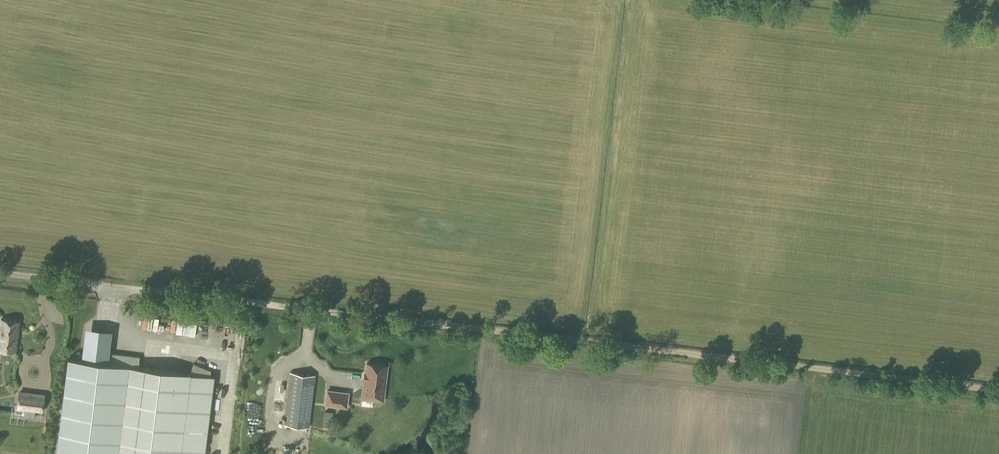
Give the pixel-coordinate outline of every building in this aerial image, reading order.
[(144,326),(144,315),(136,315),(136,326),(144,326)] [(19,321),(1,319),(0,328),(0,349),(15,351),(19,321)] [(184,330),(186,320),(176,319),(175,327),(180,328),(179,330),(184,330)] [(56,453),(205,453),(214,376),(210,375),(210,370),(193,364),(189,373),(179,371),(139,366),(140,356),(109,353),(108,362),(82,359),(68,358),(56,453)] [(383,401),(387,365),(367,363),(366,373),(365,373),(364,380),(365,380),(363,398),(375,400),(375,401),(375,403),(376,404),(377,404),(379,404),(380,403),(381,402),(381,401),(383,401)] [(309,427),(315,375),(290,372),(284,424),(309,427)] [(347,408),(349,392),(326,389),(324,406),(347,408)] [(42,411),(44,395),(20,392),(18,408),(42,411)] [(332,424),(333,412),(324,411),(323,423),(332,424)]
